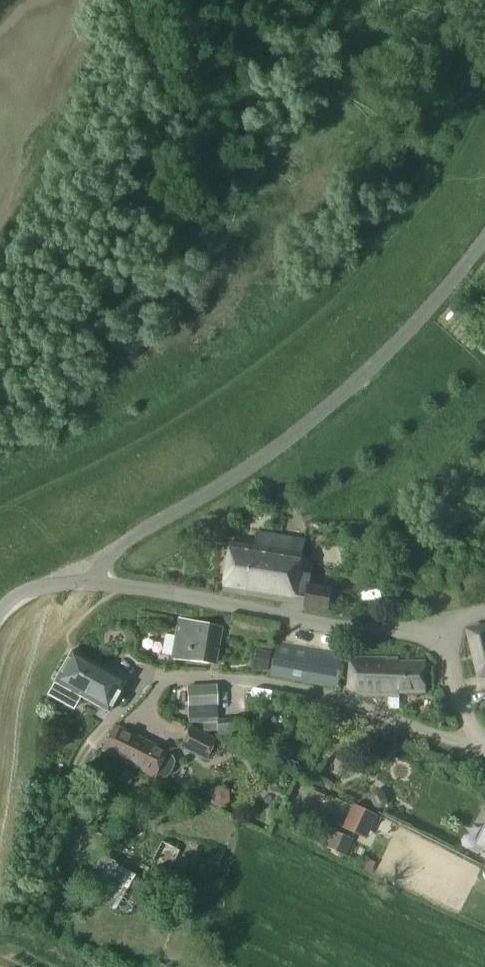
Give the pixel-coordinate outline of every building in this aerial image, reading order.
[(306,541),(258,533),(255,548),(233,544),(225,591),(305,605),(305,607),(330,611),(334,589),(308,585),(311,564),(302,563),(306,541)] [(222,627),(179,620),(176,636),(166,634),(162,654),(173,656),(172,658),(215,665),(222,627)] [(471,632),(482,674),(484,674),(484,629),(471,632)] [(345,654),(278,643),(271,677),(340,689),(345,654)] [(255,668),(268,671),(272,651),(259,648),(255,668)] [(126,682),(72,651),(47,695),(74,711),(81,697),(109,713),(126,682)] [(398,658),(363,657),(362,696),(399,697),(399,693),(426,694),(426,662),(399,661),(398,658)] [(219,719),(217,684),(187,686),(189,723),(203,722),(204,731),(218,730),(218,738),(242,736),(246,717),(219,719)] [(217,739),(190,725),(179,746),(206,760),(217,739)] [(167,753),(167,752),(121,729),(108,753),(154,777),(155,775),(161,778),(166,777),(170,773),(174,766),(175,761),(173,756),(167,753)] [(266,761),(270,753),(257,747),(253,755),(266,761)] [(118,779),(129,785),(134,775),(123,769),(118,779)] [(275,793),(280,792),(282,788),(280,783),(276,781),(272,782),(269,786),(271,791),(275,793)] [(379,788),(374,791),(373,795),(377,804),(381,805),(386,803),(388,799),(384,789),(379,788)] [(322,802),(325,795),(313,790),(310,797),(322,802)] [(356,803),(345,827),(356,832),(367,809),(356,803)] [(302,832),(307,820),(294,815),(290,827),(302,832)] [(335,830),(331,839),(328,846),(348,856),(356,840),(335,830)] [(160,839),(149,867),(210,892),(227,850),(190,835),(185,849),(160,839)] [(371,873),(376,863),(369,859),(364,870),(371,873)]
